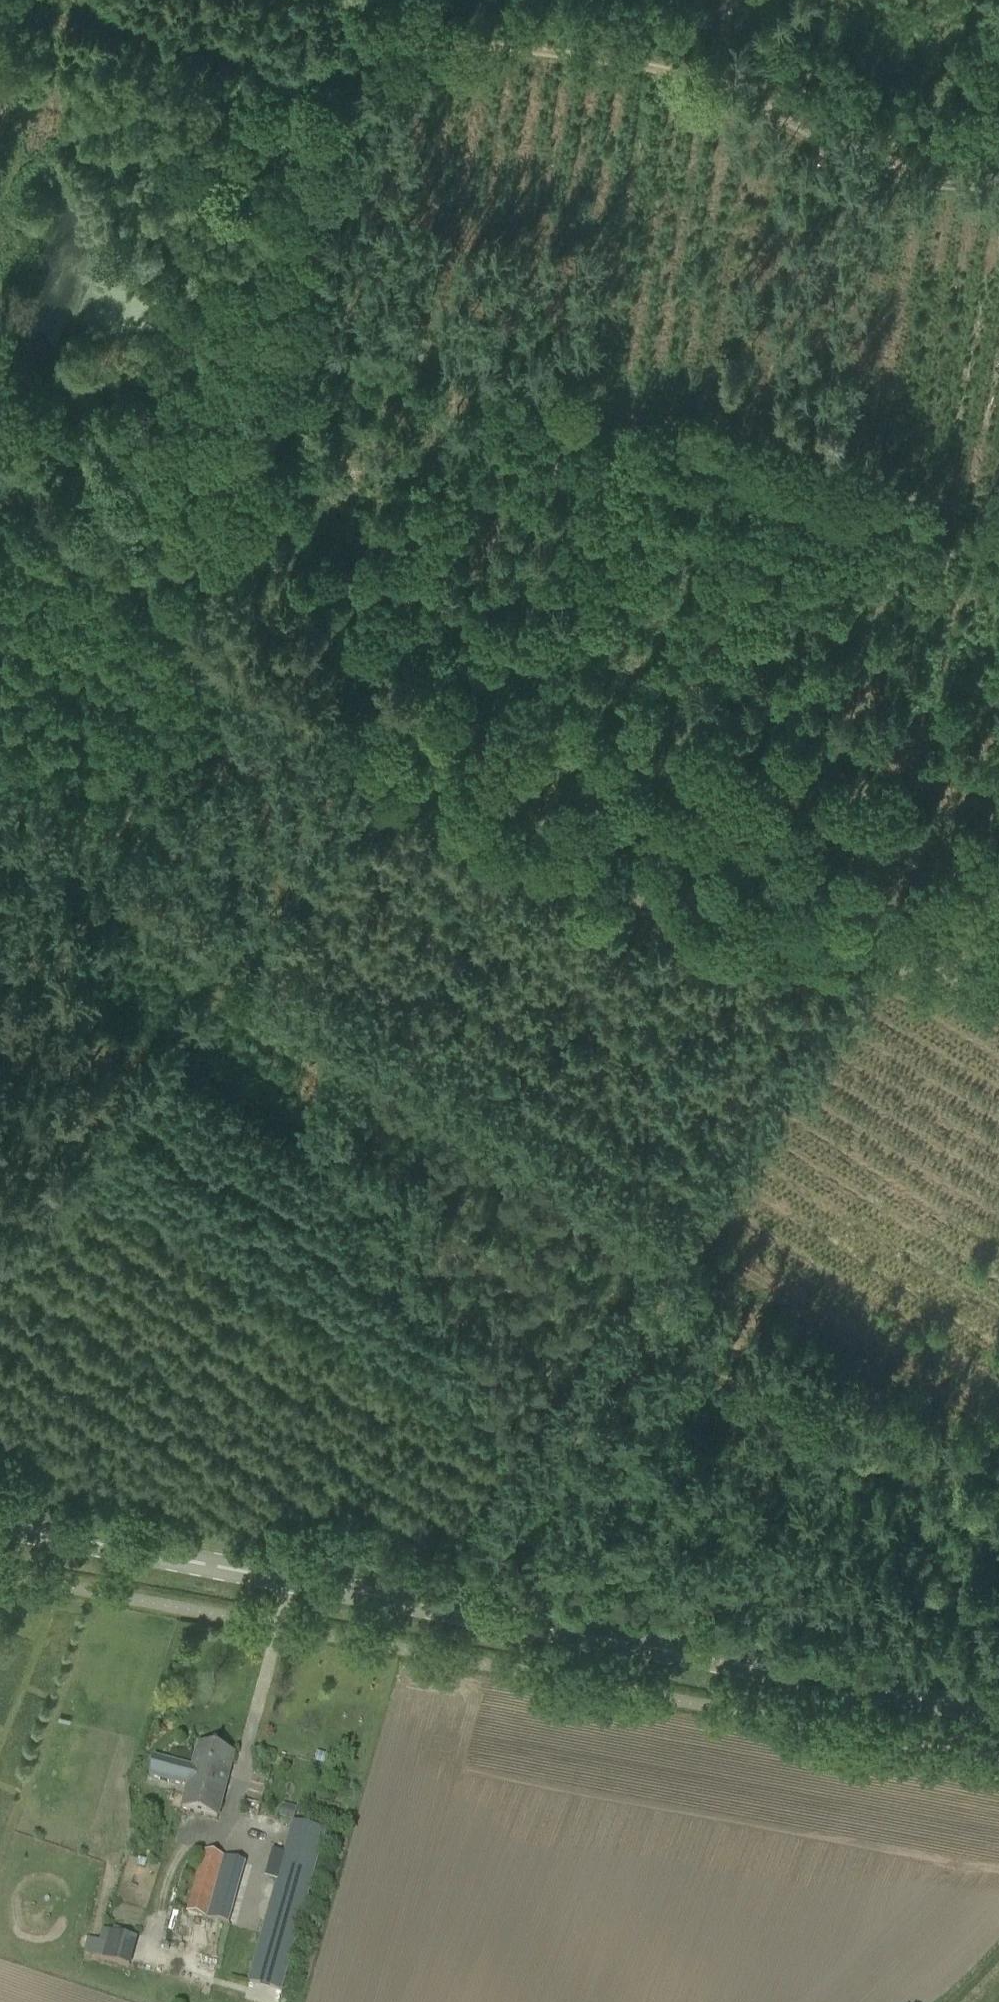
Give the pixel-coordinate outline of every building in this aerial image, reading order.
[(154,1757),(149,1779),(187,1790),(182,1810),(219,1819),(235,1754),(198,1745),(193,1767),(154,1757)] [(278,1817),(292,1821),(295,1808),(282,1804),(278,1817)] [(282,1992),(326,1831),(293,1822),(248,1983),(282,1992)] [(192,1892),(187,1913),(229,1926),(245,1863),(204,1852),(192,1892)] [(103,1930),(100,1941),(87,1938),(83,1956),(95,1959),(131,1968),(138,1939),(103,1930)]
